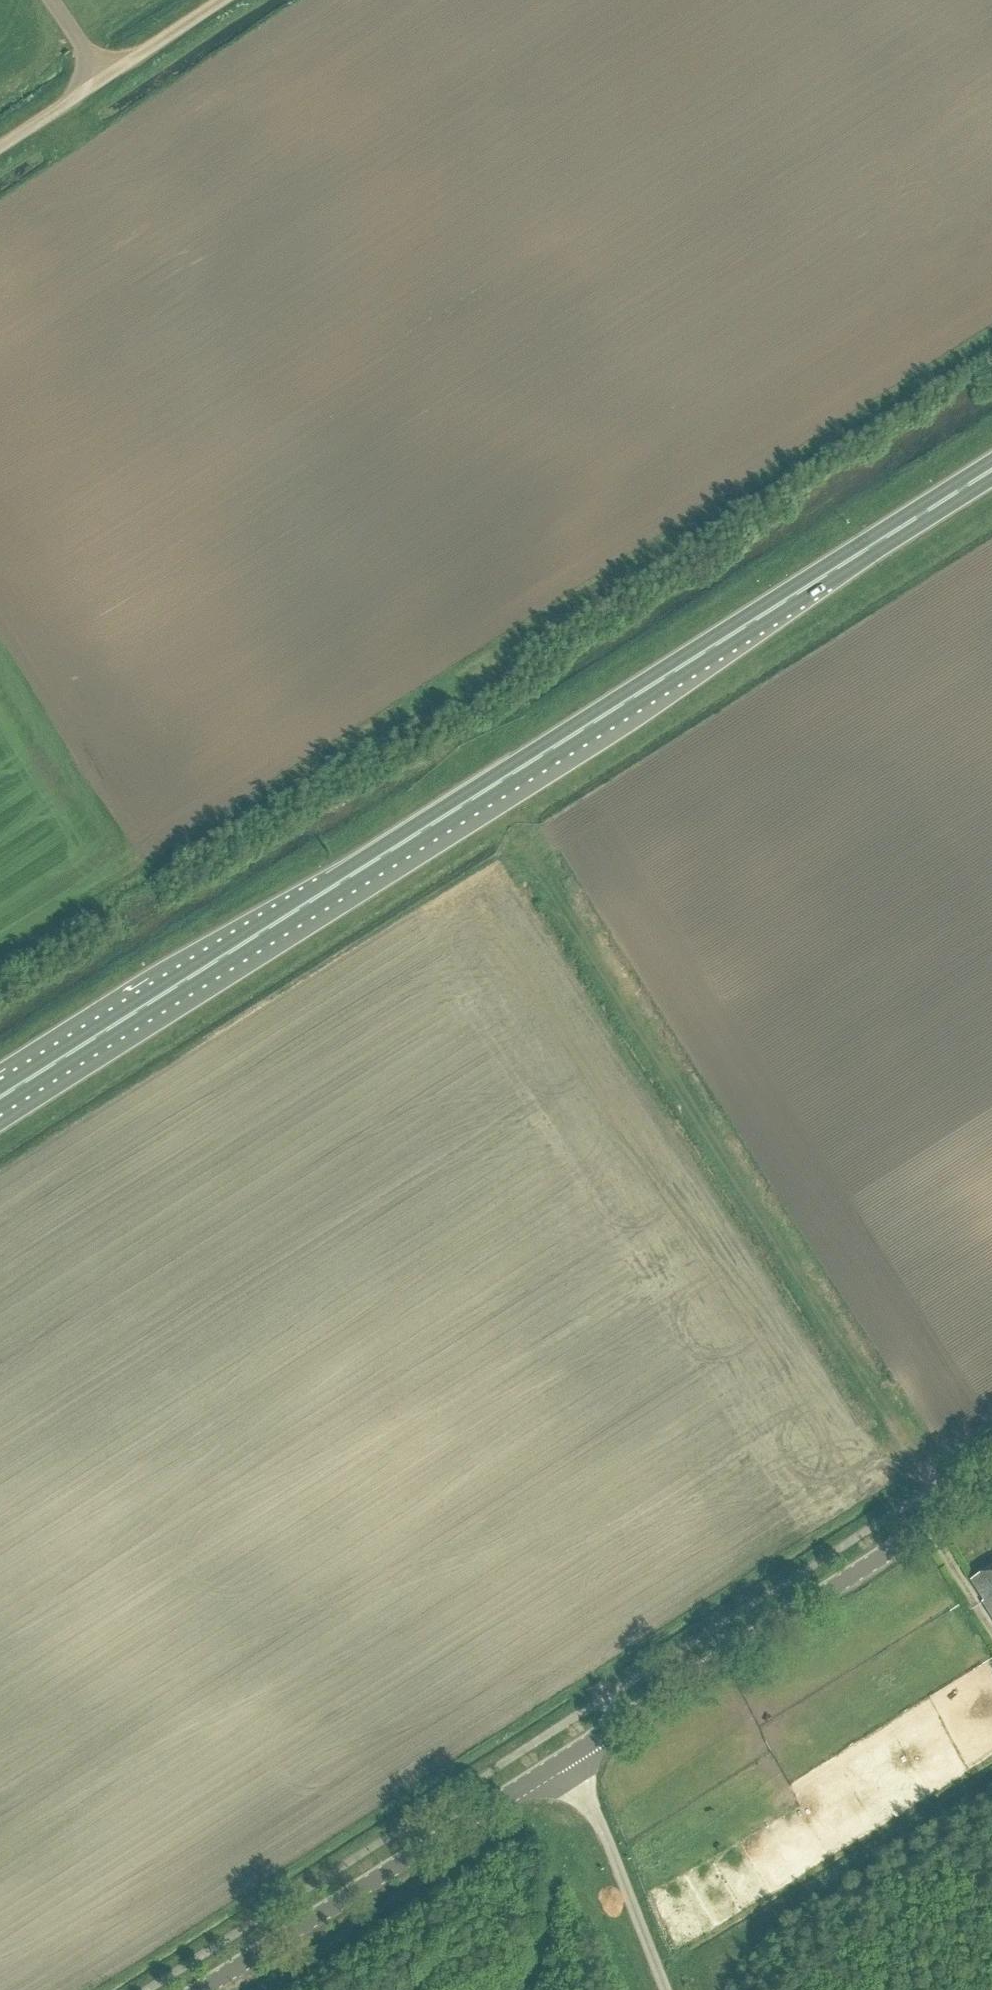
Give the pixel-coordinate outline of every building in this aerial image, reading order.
[(972,1579),(985,1600),(983,1601),(991,1617),(991,1567),(972,1579)]
